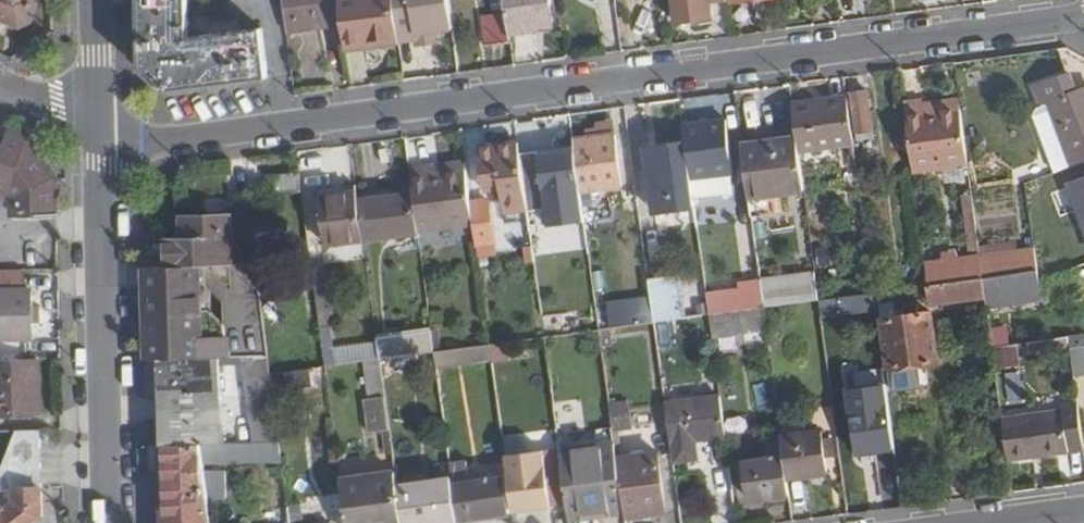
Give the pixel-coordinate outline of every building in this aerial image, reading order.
[(18,28),(31,22),(39,0),(0,0),(0,21),(18,28)] [(141,69),(165,89),(268,78),(261,28),(189,37),(188,0),(138,0),(141,69)] [(287,33),(342,25),(339,0),(282,0),(287,33)] [(342,25),(346,50),(366,48),(366,40),(397,34),(394,10),(393,0),(339,0),(342,25)] [(411,7),(410,0),(393,0),(394,10),(411,7)] [(503,12),(506,31),(552,25),(548,0),(502,0),(503,12)] [(676,21),(711,17),(709,4),(708,0),(673,0),(676,21)] [(397,34),(398,43),(401,57),(425,54),(422,37),(416,37),(411,7),(394,10),(397,34)] [(485,44),(507,42),(506,31),(503,12),(490,14),(490,19),(482,20),(485,44)] [(366,40),(366,48),(398,43),(397,34),(366,40)] [(1058,171),(1083,161),(1083,89),(1077,92),(1070,73),(1034,86),(1041,105),(1034,108),(1058,171)] [(847,95),(852,132),(857,130),(871,129),(866,93),(847,95)] [(792,103),(796,135),(798,151),(854,143),(852,132),(847,95),(792,103)] [(904,101),(913,172),(967,164),(960,107),(924,113),(923,103),(922,99),(904,101)] [(923,103),(924,113),(960,107),(958,99),(923,103)] [(686,143),(691,178),(730,173),(732,173),(725,119),(684,125),(686,143)] [(586,130),(587,137),(599,136),(597,128),(586,130)] [(857,130),(858,141),(873,139),(871,129),(857,130)] [(0,156),(0,194),(12,199),(14,215),(57,212),(55,183),(54,175),(27,137),(10,131),(0,156)] [(577,152),(582,191),(622,186),(615,133),(599,136),(587,137),(575,139),(577,152)] [(741,143),(751,217),(775,214),(772,195),(803,191),(798,151),(796,135),(741,143)] [(503,188),(505,206),(527,202),(525,188),(520,154),(519,141),(480,147),(487,191),(503,188)] [(654,210),(695,205),(694,198),(691,178),(686,143),(646,148),(654,210)] [(539,152),(520,154),(525,188),(527,202),(528,210),(528,212),(547,210),(549,227),(586,222),(582,191),(577,152),(540,157),(539,152)] [(428,166),(430,175),(466,171),(465,162),(428,166)] [(413,193),(418,232),(473,225),(470,202),(466,171),(430,175),(428,166),(409,169),(413,193)] [(271,195),(302,190),(299,171),(268,176),(271,195)] [(733,193),(730,173),(691,178),(694,198),(733,193)] [(1070,183),(1083,222),(1083,177),(1070,183)] [(338,188),(339,195),(357,192),(356,185),(338,188)] [(625,209),(638,207),(635,190),(623,191),(625,209)] [(327,244),(363,239),(358,200),(357,192),(339,195),(319,197),(327,244)] [(358,200),(363,239),(418,232),(413,193),(358,200)] [(969,258),(980,256),(979,246),(972,194),(961,195),(969,258)] [(473,225),(476,245),(494,243),(488,200),(470,202),(473,225)] [(251,201),(250,226),(297,228),(298,204),(251,201)] [(505,206),(507,213),(528,210),(527,202),(505,206)] [(162,231),(163,267),(236,263),(234,213),(184,216),(184,230),(162,231)] [(980,256),(1018,251),(1016,240),(979,246),(980,256)] [(526,262),(534,261),(533,250),(532,247),(524,248),(526,262)] [(534,261),(538,288),(549,287),(547,270),(548,270),(544,248),(533,250),(534,261)] [(829,248),(816,249),(818,266),(831,265),(829,248)] [(980,256),(983,277),(1036,269),(1035,249),(1018,251),(980,256)] [(925,263),(928,284),(929,284),(983,277),(980,256),(969,258),(958,259),(957,252),(941,253),(943,261),(925,263)] [(146,360),(157,359),(216,357),(243,356),(267,355),(255,263),(236,263),(163,267),(143,268),(146,360)] [(23,287),(22,268),(0,270),(0,287),(23,287)] [(1036,269),(983,277),(986,297),(988,309),(1041,301),(1036,269)] [(760,280),(763,307),(818,299),(814,273),(760,280)] [(650,302),(654,322),(681,318),(675,275),(647,279),(650,302)] [(932,304),(986,297),(983,277),(929,284),(932,304)] [(706,296),(709,314),(763,307),(760,280),(759,279),(742,281),(743,291),(706,296)] [(0,287),(0,341),(31,340),(30,287),(23,287),(0,287)] [(880,304),(882,320),(896,318),(894,302),(880,304)] [(709,314),(712,336),(766,329),(763,307),(709,314)] [(331,308),(318,309),(320,328),(333,326),(331,308)] [(896,318),(882,320),(888,367),(938,359),(931,313),(896,318)] [(468,326),(450,329),(452,343),(470,341),(468,326)] [(1068,336),(1069,336),(1067,327),(1026,332),(1027,342),(1068,336)] [(376,336),(380,359),(434,352),(431,328),(376,336)] [(611,328),(599,330),(602,347),(613,345),(611,328)] [(1068,336),(1074,377),(1083,375),(1083,336),(1069,336),(1068,336)] [(993,347),(996,368),(1019,364),(1016,343),(993,347)] [(331,344),(322,345),(325,367),(334,366),(331,344)] [(434,352),(436,365),(491,358),(490,344),(434,352)] [(243,356),(254,442),(278,441),(270,375),(267,355),(243,356)] [(39,357),(0,359),(0,416),(41,414),(39,357)] [(157,359),(159,445),(202,443),(221,443),(216,357),(157,359)] [(369,431),(388,428),(380,359),(364,362),(369,399),(364,399),(369,431)] [(310,369),(285,373),(287,391),(312,388),(310,369)] [(998,372),(999,402),(1021,401),(1019,371),(998,372)] [(846,460),(893,452),(881,385),(834,393),(846,460)] [(664,402),(673,462),(691,460),(689,441),(695,440),(725,436),(720,394),(664,402)] [(609,404),(612,430),(629,427),(626,402),(609,404)] [(1003,418),(1008,459),(1083,450),(1078,408),(1003,418)] [(0,479),(0,522),(48,522),(42,517),(40,427),(20,428),(19,430),(0,479)] [(781,438),(786,479),(828,473),(822,431),(781,436),(781,438)] [(751,499),(788,495),(786,479),(781,438),(761,441),(764,459),(745,461),(751,499)] [(689,441),(691,460),(697,459),(695,440),(689,441)] [(237,463),(281,462),(278,441),(254,442),(236,442),(237,463)] [(237,463),(236,442),(221,443),(202,443),(204,464),(237,463)] [(208,499),(205,470),(204,464),(202,443),(159,445),(161,522),(211,522),(208,499)] [(563,482),(567,513),(622,506),(616,458),(614,443),(559,450),(563,482)] [(542,448),(503,453),(511,508),(549,504),(542,448)] [(616,458),(622,506),(623,513),(624,518),(667,512),(659,452),(616,458)] [(720,509),(735,508),(729,467),(715,469),(720,509)] [(226,471),(205,470),(208,499),(226,499),(226,471)] [(346,522),(402,522),(397,485),(395,470),(340,478),(346,522)] [(451,483),(456,519),(508,512),(503,476),(451,483)] [(402,522),(429,522),(456,519),(451,483),(451,478),(397,485),(402,522)] [(301,504),(287,506),(290,522),(303,521),(301,504)] [(567,513),(568,521),(623,513),(622,506),(567,513)] [(526,522),(561,522),(557,508),(524,516),(526,522)]
